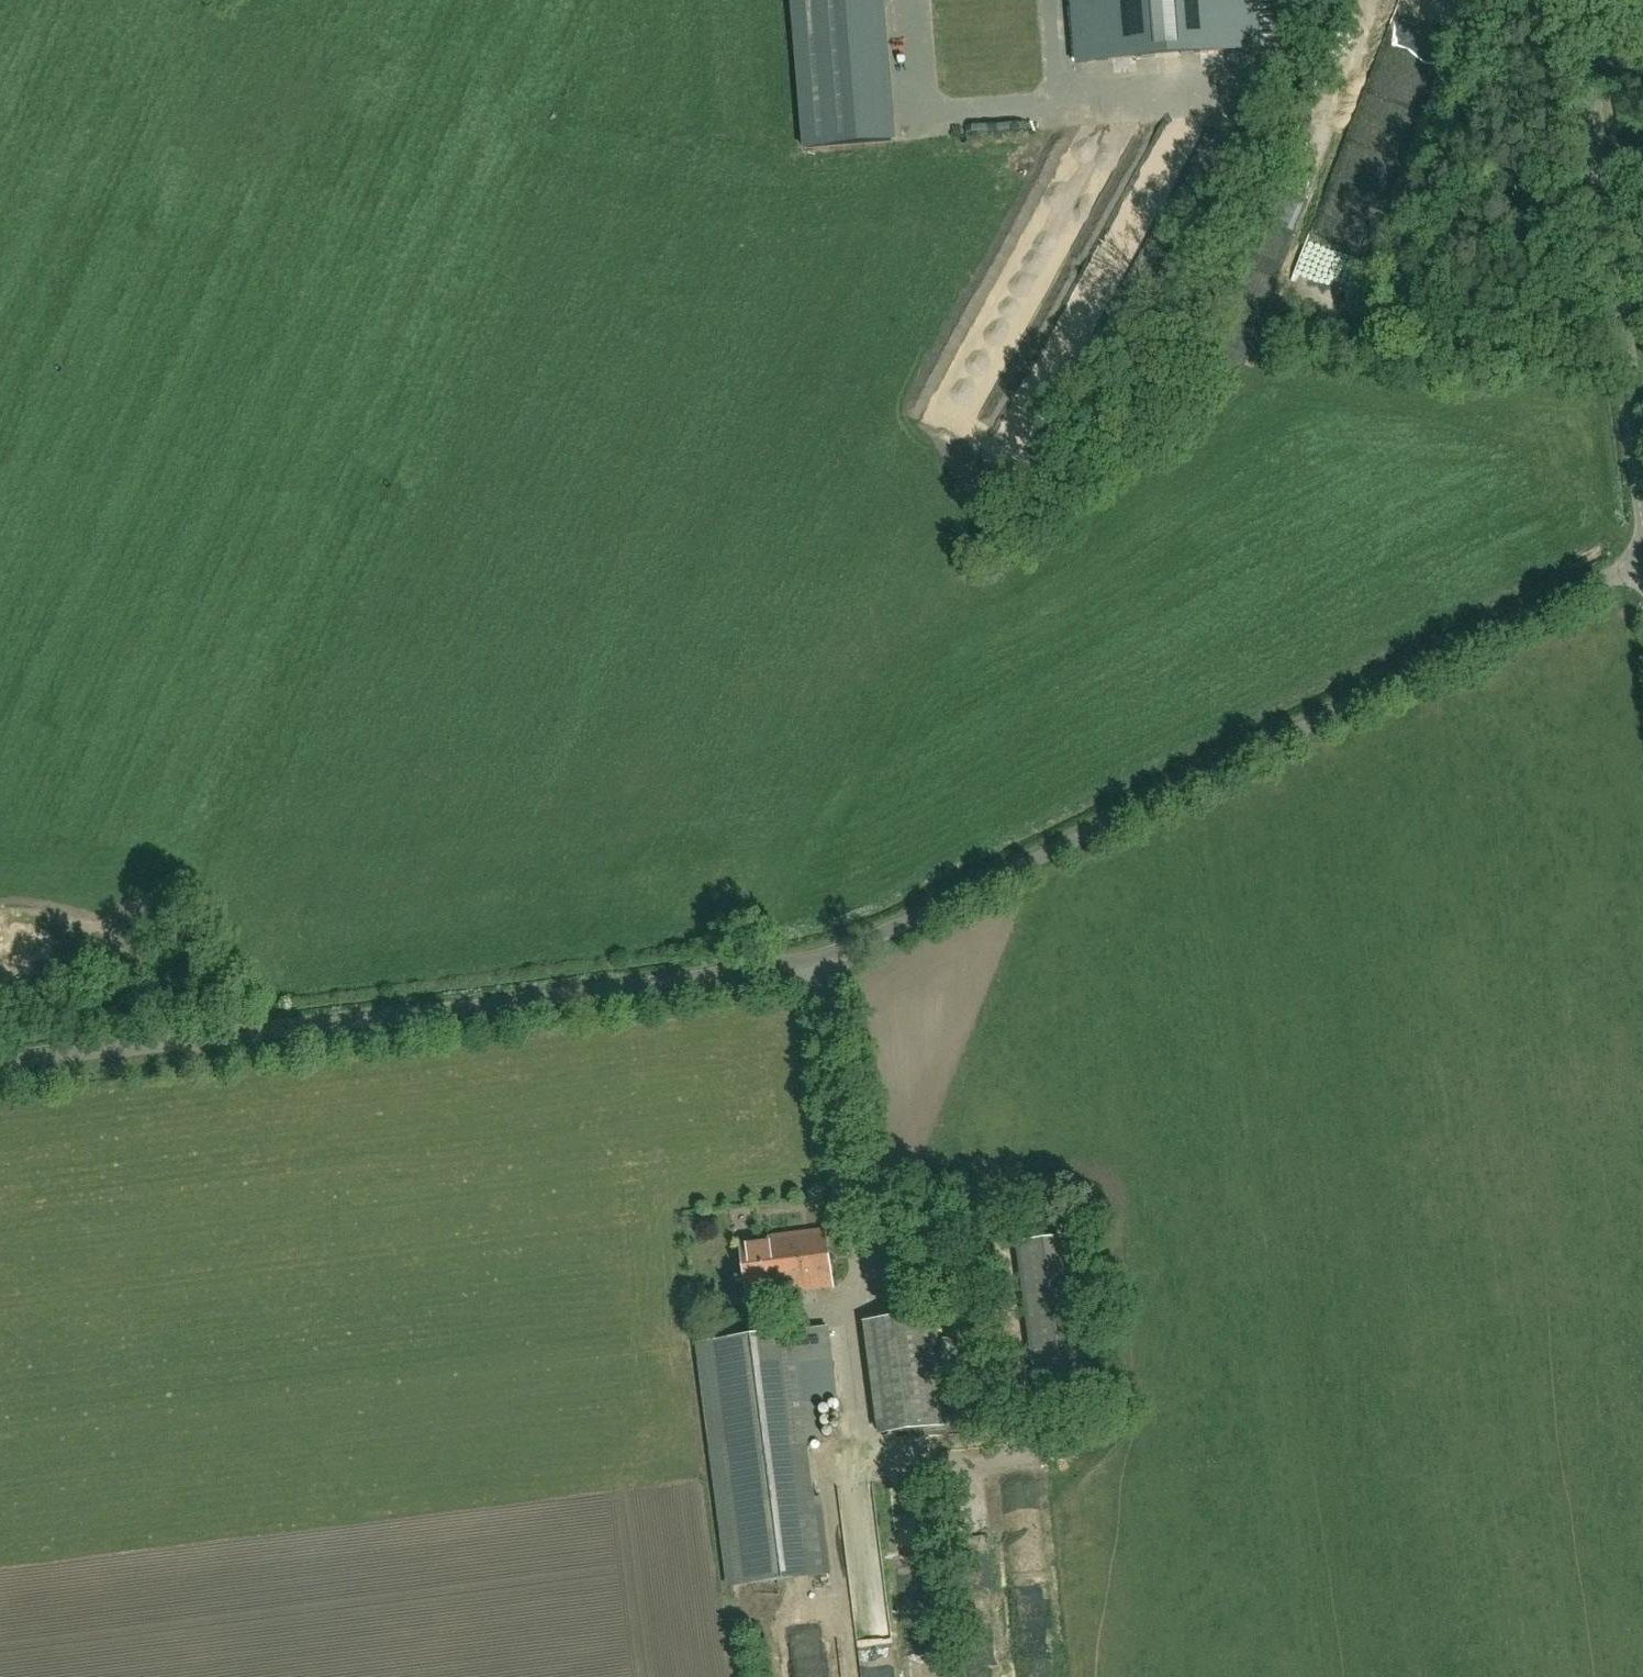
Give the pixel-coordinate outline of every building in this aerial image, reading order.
[(1254,49),(1250,0),(1077,0),(1082,63),(1254,49)] [(1388,69),(1425,80),(1428,69),(1409,64),(1414,47),(1397,41),(1388,69)] [(776,1294),(832,1286),(825,1230),(768,1237),(769,1239),(741,1243),(747,1295),(775,1291),(776,1294)] [(912,1269),(914,1284),(946,1279),(944,1264),(912,1269)] [(1026,1304),(1025,1335),(1065,1336),(1066,1273),(1016,1273),(1016,1304),(1026,1304)] [(936,1313),(867,1321),(880,1435),(955,1426),(947,1360),(941,1360),(936,1313)] [(828,1327),(808,1329),(702,1343),(734,1587),(831,1574),(821,1497),(816,1498),(815,1492),(807,1493),(800,1445),(823,1442),(812,1361),(832,1358),(828,1327)]
